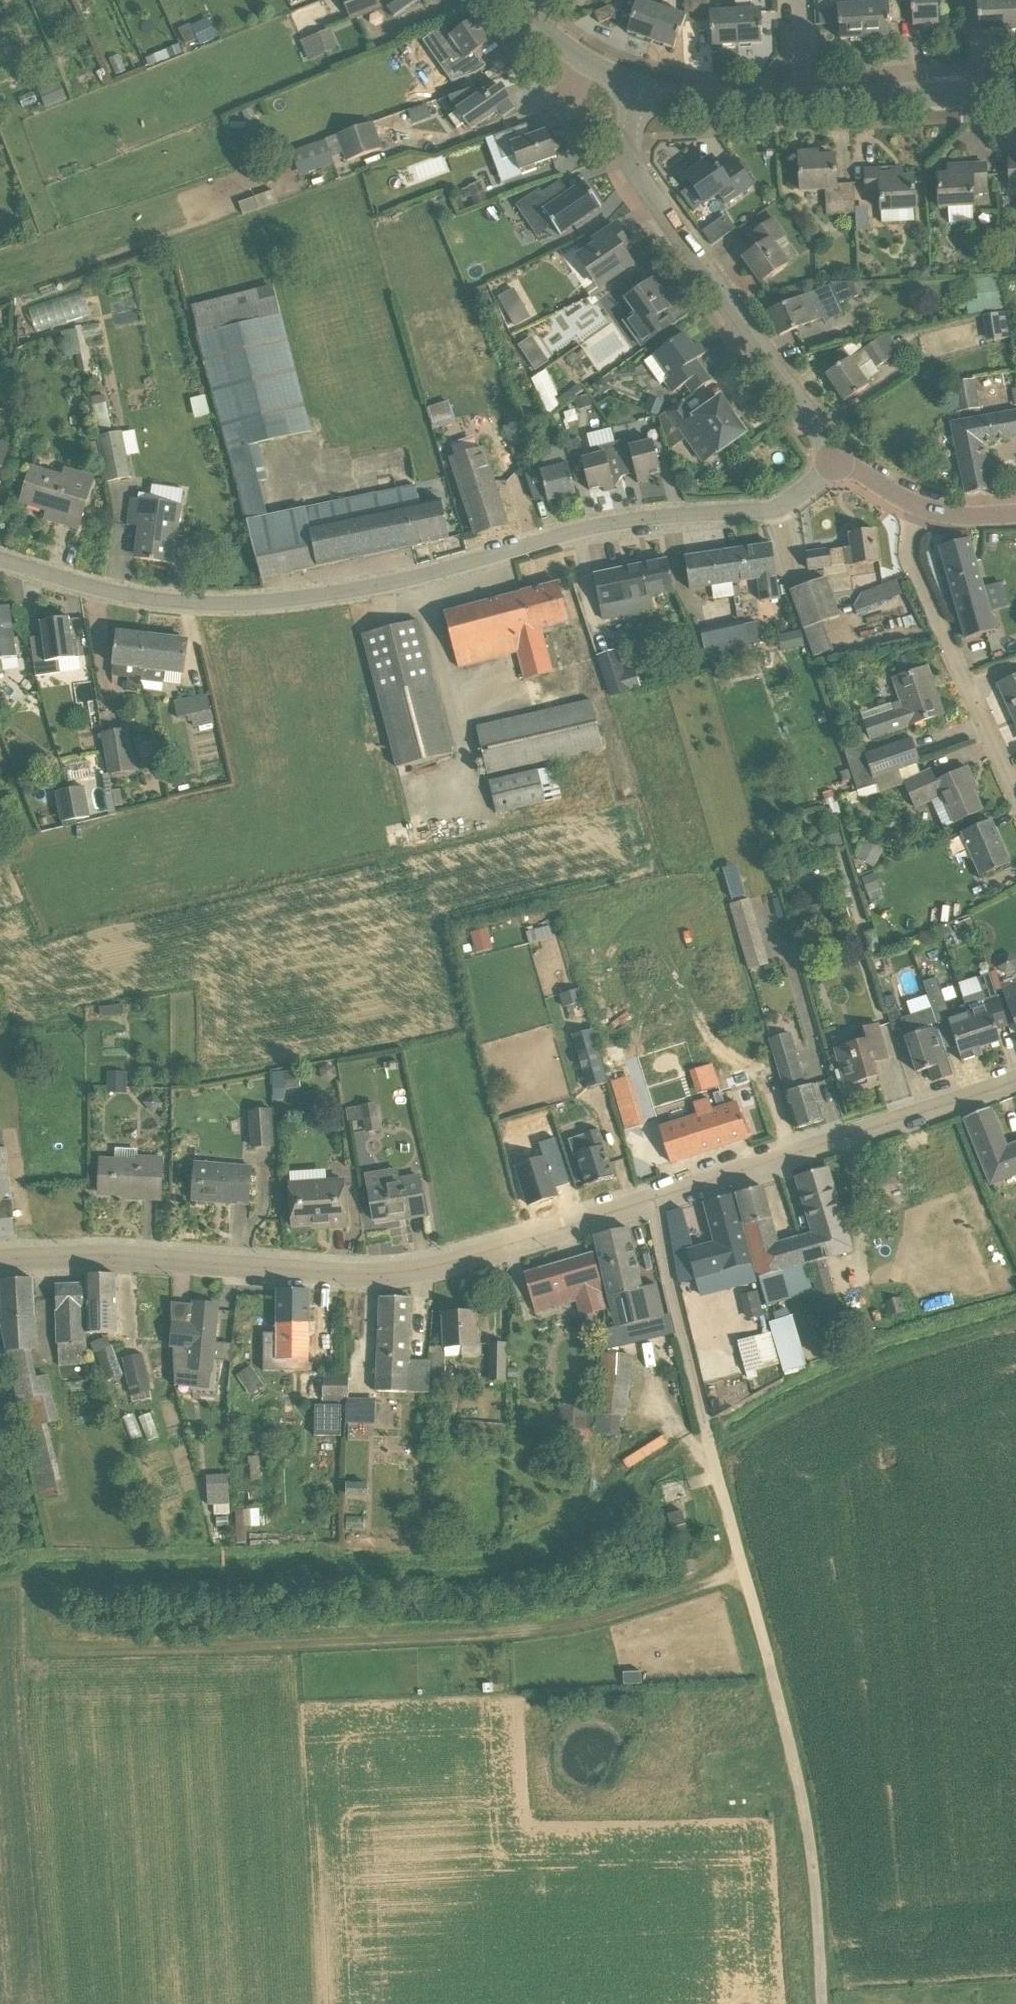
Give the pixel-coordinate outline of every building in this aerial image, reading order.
[(352,20),(387,6),(395,17),(418,0),(344,0),(352,20)] [(638,2),(633,0),(623,0),(613,4),(595,13),(600,23),(612,18),(620,20),(624,8),(635,11),(628,33),(652,41),(662,8),(639,0),(638,2)] [(652,41),(675,48),(679,36),(680,36),(684,21),(699,19),(698,0),(685,0),(686,16),(662,8),(652,41)] [(751,0),(736,0),(736,10),(738,45),(762,44),(762,31),(763,31),(762,9),(752,10),(751,0)] [(839,27),(840,27),(841,40),(865,39),(863,0),(838,0),(839,27)] [(901,0),(863,0),(865,39),(890,37),(889,24),(891,24),(890,12),(901,12),(901,2),(901,0)] [(901,2),(911,1),(912,13),(913,13),(914,26),(940,24),(939,0),(901,0),(901,2)] [(977,8),(978,19),(979,19),(980,32),(1005,31),(1003,0),(976,0),(977,8)] [(1005,31),(1015,30),(1015,0),(1003,0),(1005,31)] [(832,24),(832,7),(820,8),(820,25),(832,24)] [(736,10),(710,11),(711,18),(711,33),(712,33),(713,46),(738,45),(736,10)] [(209,18),(192,27),(201,45),(218,36),(209,18)] [(492,42),(477,19),(451,38),(443,26),(424,40),(451,81),(475,74),(476,73),(486,66),(485,64),(483,65),(475,54),(492,42)] [(338,50),(330,29),(301,42),(310,62),(338,50)] [(183,53),(179,43),(168,47),(173,57),(183,53)] [(64,87),(51,92),(56,104),(69,99),(64,87)] [(497,112),(502,118),(517,108),(502,87),(488,96),(485,92),(481,94),(476,87),(449,97),(458,110),(449,117),(458,129),(467,122),(472,129),(497,112)] [(252,107),(236,114),(241,127),(257,120),(252,107)] [(374,122),(325,138),(331,157),(343,153),(346,161),(383,149),(374,122)] [(524,127),(528,125),(528,124),(495,136),(503,160),(515,156),(522,175),(537,169),(536,164),(555,157),(556,158),(557,158),(547,129),(546,130),(546,131),(528,138),(524,127)] [(837,188),(835,156),(819,157),(819,152),(799,153),(802,190),(826,189),(827,215),(856,213),(855,183),(853,183),(853,188),(837,188)] [(724,175),(712,158),(686,176),(705,204),(708,202),(722,192),(727,199),(729,202),(754,184),(735,160),(734,161),(737,165),(724,175)] [(973,193),(987,192),(986,164),(948,166),(949,175),(938,176),(940,208),(949,207),(950,223),(973,222),(973,206),(974,206),(973,193)] [(914,177),(904,177),(903,169),(891,169),(891,173),(881,174),(881,170),(866,171),(868,198),(881,198),(882,223),(916,222),(915,209),(916,209),(914,177)] [(602,207),(585,182),(570,192),(562,181),(543,194),(541,190),(524,201),(536,219),(545,213),(561,235),(602,207)] [(464,198),(471,196),(485,190),(481,182),(468,187),(469,187),(465,189),(461,190),(464,198)] [(489,202),(485,190),(471,196),(475,207),(489,202)] [(274,191),(255,197),(259,210),(278,203),(274,191)] [(779,250),(789,243),(784,236),(785,236),(774,219),(752,235),(760,247),(744,258),(761,283),(788,263),(779,250)] [(713,246),(726,237),(717,224),(703,233),(713,246)] [(624,251),(630,246),(615,225),(594,240),(596,243),(578,256),(600,287),(633,264),(624,251)] [(924,266),(919,273),(920,279),(932,279),(932,266),(924,266)] [(999,276),(975,280),(978,299),(966,302),(969,315),(1005,308),(999,276)] [(667,323),(661,314),(664,312),(667,309),(662,302),(667,299),(654,280),(626,300),(636,314),(624,322),(642,346),(669,327),(667,323)] [(854,282),(831,283),(840,303),(859,296),(858,295),(854,283),(854,282)] [(854,283),(858,295),(867,292),(863,282),(854,283)] [(274,285),(192,306),(262,578),(450,539),(442,500),(420,505),(414,476),(396,480),(398,490),(268,517),(260,483),(268,481),(259,445),(312,433),(274,285)] [(30,303),(34,328),(90,317),(85,292),(30,303)] [(780,336),(825,316),(814,292),(770,311),(780,336)] [(530,308),(513,315),(520,328),(536,321),(530,308)] [(1007,312),(991,314),(994,340),(1011,338),(1007,312)] [(704,371),(697,360),(706,354),(698,343),(694,347),(684,334),(655,355),(645,362),(661,384),(665,382),(673,394),(685,385),(704,371)] [(877,368),(901,351),(890,335),(882,336),(864,349),(859,342),(843,346),(844,347),(821,363),(828,373),(826,375),(845,402),(869,385),(859,370),(872,361),(877,368)] [(542,351),(530,358),(538,370),(550,362),(542,351)] [(547,370),(532,379),(549,415),(560,408),(555,397),(558,395),(547,370)] [(976,379),(951,383),(956,412),(980,409),(976,379)] [(584,391),(579,385),(558,400),(563,406),(584,391)] [(576,399),(579,410),(593,407),(590,395),(576,399)] [(191,400),(196,418),(211,415),(206,396),(191,400)] [(650,396),(645,411),(659,416),(664,401),(650,396)] [(688,438),(705,462),(719,452),(719,453),(746,433),(744,430),(744,427),(741,422),(738,421),(729,409),(727,405),(724,401),(721,398),(696,416),(684,400),(659,418),(670,451),(688,438)] [(434,421),(453,413),(447,399),(428,408),(434,421)] [(1015,437),(1015,412),(1005,415),(953,424),(967,494),(991,490),(982,443),(1015,437)] [(518,421),(503,428),(511,447),(526,441),(518,421)] [(590,447),(615,442),(611,428),(587,433),(590,447)] [(123,432),(98,437),(107,482),(132,477),(123,432)] [(653,441),(642,444),(640,436),(615,442),(624,476),(636,473),(639,484),(649,481),(648,476),(661,473),(653,441)] [(566,442),(571,462),(582,459),(585,458),(580,439),(566,442)] [(624,476),(615,442),(590,448),(592,457),(582,459),(588,484),(590,491),(604,488),(605,492),(615,490),(612,479),(624,476)] [(0,443),(0,473),(8,446),(0,443)] [(576,494),(564,444),(540,450),(545,472),(541,472),(548,501),(576,494)] [(482,449),(453,458),(477,533),(507,524),(482,449)] [(93,478),(66,470),(64,478),(33,468),(22,503),(59,514),(57,522),(78,529),(93,478)] [(696,483),(688,481),(686,494),(699,496),(700,489),(696,483)] [(128,526),(130,526),(146,528),(141,559),(174,564),(174,563),(172,563),(176,536),(177,536),(182,505),(132,498),(128,526)] [(880,562),(875,529),(850,533),(852,547),(806,554),(809,570),(848,564),(848,566),(880,562)] [(969,539),(940,547),(966,639),(996,630),(969,539)] [(773,544),(727,551),(732,583),(733,583),(758,579),(762,601),(780,599),(779,596),(778,587),(777,577),(773,544)] [(712,586),(732,583),(727,551),(685,557),(690,589),(712,586)] [(651,596),(674,591),(668,560),(594,575),(603,619),(654,609),(651,596)] [(827,578),(790,590),(813,659),(832,653),(823,624),(841,617),(827,578)] [(898,581),(862,594),(855,606),(857,612),(903,595),(898,581)] [(1004,581),(987,584),(992,608),(1009,605),(1004,581)] [(541,628),(569,621),(559,583),(445,613),(459,667),(518,652),(526,680),(553,673),(541,628)] [(778,587),(779,596),(787,595),(786,586),(778,587)] [(4,675),(2,660),(22,657),(19,638),(14,638),(9,608),(10,608),(10,607),(3,608),(2,604),(0,604),(0,675),(4,675)] [(32,638),(31,638),(36,677),(61,673),(60,661),(80,658),(78,641),(72,642),(69,619),(70,619),(70,618),(64,619),(48,614),(46,621),(40,622),(40,623),(42,623),(44,637),(44,642),(33,643),(32,638)] [(452,753),(418,620),(363,635),(398,767),(452,753)] [(745,625),(749,645),(761,642),(757,622),(745,625)] [(745,625),(702,634),(706,654),(731,648),(732,657),(751,653),(749,645),(745,625)] [(781,635),(785,651),(805,646),(801,631),(781,635)] [(147,636),(118,632),(113,676),(129,678),(127,692),(141,693),(142,682),(147,636)] [(188,640),(147,636),(142,682),(163,684),(165,671),(184,673),(188,640)] [(618,647),(598,654),(611,696),(642,688),(636,669),(626,672),(618,647)] [(896,659),(902,676),(914,672),(908,655),(896,659)] [(943,714),(927,667),(914,672),(902,676),(894,679),(902,701),(893,704),(895,711),(865,722),(871,739),(943,714)] [(1000,684),(1015,721),(1015,677),(1000,684)] [(208,695),(175,702),(178,718),(184,716),(188,715),(189,722),(193,721),(195,728),(214,724),(208,695)] [(593,700),(477,727),(488,774),(603,747),(593,700)] [(828,722),(825,715),(818,717),(820,724),(828,722)] [(113,732),(105,733),(112,775),(133,771),(129,747),(126,730),(113,732)] [(920,762),(912,740),(867,755),(864,744),(845,750),(858,790),(877,784),(875,777),(900,769),(920,762)] [(554,767),(489,782),(497,813),(562,798),(554,767)] [(932,770),(904,783),(904,784),(915,808),(931,801),(944,828),(983,811),(970,783),(974,781),(967,767),(933,783),(928,773),(932,771),(932,770)] [(877,784),(858,790),(861,799),(904,784),(904,783),(900,769),(875,777),(877,784)] [(71,790),(77,819),(91,816),(85,787),(71,790)] [(113,790),(116,807),(124,806),(121,789),(113,790)] [(71,790),(56,792),(62,822),(77,819),(71,790)] [(833,790),(823,793),(825,800),(835,797),(833,790)] [(834,798),(826,800),(828,805),(830,805),(833,816),(841,813),(838,802),(835,803),(834,798)] [(991,820),(962,833),(981,877),(1010,864),(991,820)] [(839,833),(828,836),(832,848),(843,844),(839,833)] [(883,853),(866,842),(857,857),(874,868),(883,853)] [(863,878),(873,903),(885,898),(881,889),(884,888),(878,872),(863,878)] [(849,888),(832,893),(835,903),(852,898),(849,888)] [(751,899),(730,905),(750,970),(770,964),(751,899)] [(971,918),(958,924),(962,934),(975,928),(971,918)] [(471,933),(475,949),(492,944),(488,929),(471,933)] [(530,945),(541,942),(538,929),(526,932),(530,945)] [(875,931),(866,934),(871,953),(881,950),(875,931)] [(1001,1041),(997,1029),(1007,1026),(998,999),(990,974),(979,978),(978,978),(959,984),(967,1005),(966,1005),(983,1055),(981,1048),(1001,1041)] [(983,1055),(966,1005),(949,1011),(938,977),(936,978),(931,980),(924,982),(928,995),(932,1008),(935,1017),(944,1045),(956,1041),(962,1062),(983,1055)] [(1002,989),(1015,1026),(1015,983),(1002,989)] [(123,1004),(100,1007),(101,1019),(124,1015),(123,1004)] [(898,1005),(886,1008),(893,1030),(905,1027),(898,1005)] [(906,1037),(917,1073),(930,1069),(934,1081),(954,1075),(944,1045),(932,1008),(911,1015),(917,1033),(906,1037)] [(889,1058),(879,1025),(864,1030),(863,1028),(832,1038),(846,1085),(878,1075),(875,1062),(889,1058)] [(600,1049),(594,1028),(571,1035),(587,1088),(610,1082),(600,1049)] [(600,1049),(610,1082),(624,1130),(646,1125),(631,1077),(634,1077),(624,1042),(623,1043),(620,1033),(601,1038),(604,1048),(600,1049)] [(795,1051),(776,1056),(797,1129),(824,1121),(813,1085),(806,1087),(795,1051)] [(694,1072),(701,1093),(719,1087),(712,1066),(694,1072)] [(274,1090),(285,1089),(301,1088),(300,1071),(273,1072),(274,1090)] [(127,1093),(128,1072),(108,1072),(107,1093),(127,1093)] [(749,1138),(738,1103),(714,1110),(711,1101),(657,1118),(671,1163),(749,1138)] [(363,1119),(364,1129),(382,1127),(378,1102),(348,1106),(350,1121),(363,1119)] [(1006,1148),(990,1108),(965,1118),(991,1184),(1015,1174),(1015,1144),(1006,1148)] [(271,1110),(251,1111),(253,1147),(273,1146),(271,1110)] [(598,1130),(584,1134),(589,1150),(578,1154),(588,1186),(614,1178),(598,1130)] [(0,1135),(0,1240),(17,1238),(13,1202),(12,1202),(4,1134),(0,1135)] [(509,1164),(524,1208),(557,1197),(555,1188),(568,1183),(553,1134),(536,1140),(540,1154),(509,1164)] [(163,1159),(138,1158),(138,1149),(119,1148),(116,1151),(116,1161),(101,1160),(100,1193),(136,1195),(136,1198),(161,1199),(163,1159)] [(252,1167),(196,1162),(193,1201),(218,1203),(218,1200),(249,1203),(252,1167)] [(799,1238),(810,1278),(812,1277),(825,1319),(841,1314),(827,1268),(823,1269),(821,1260),(852,1251),(827,1168),(798,1177),(815,1233),(799,1238)] [(420,1176),(399,1180),(400,1184),(369,1189),(374,1220),(405,1215),(406,1219),(426,1216),(420,1176)] [(344,1181),(290,1185),(293,1226),(324,1224),(324,1228),(347,1227),(344,1181)] [(799,1238),(778,1243),(771,1218),(763,1186),(737,1193),(766,1302),(813,1289),(810,1278),(799,1238)] [(733,1195),(705,1202),(716,1243),(693,1250),(682,1208),(667,1212),(680,1283),(702,1277),(705,1293),(756,1280),(733,1195)] [(628,1228),(595,1236),(617,1327),(635,1324),(650,1321),(664,1317),(657,1284),(642,1287),(628,1228)] [(604,1291),(594,1253),(582,1256),(525,1273),(535,1310),(566,1301),(567,1302),(576,1300),(581,1317),(607,1309),(601,1292),(604,1291)] [(116,1274),(86,1275),(87,1333),(118,1333),(116,1274)] [(7,1352),(31,1351),(37,1350),(33,1278),(1,1280),(3,1318),(0,1319),(6,1344),(7,1352)] [(83,1280),(56,1281),(59,1366),(87,1364),(83,1280)] [(310,1290),(278,1289),(277,1369),(296,1369),(297,1360),(310,1360),(310,1290)] [(758,1292),(742,1296),(748,1320),(764,1316),(758,1292)] [(411,1297),(381,1297),(377,1391),(429,1393),(429,1378),(430,1361),(409,1360),(411,1297)] [(902,1297),(886,1302),(890,1317),(906,1312),(902,1297)] [(212,1372),(217,1318),(219,1305),(195,1302),(193,1324),(173,1322),(170,1346),(175,1347),(173,1357),(194,1359),(193,1370),(212,1372)] [(482,1359),(482,1344),(476,1345),(475,1318),(475,1312),(467,1312),(458,1313),(456,1311),(450,1312),(449,1314),(444,1314),(445,1346),(431,1347),(430,1361),(429,1378),(445,1378),(446,1356),(463,1356),(463,1359),(482,1359)] [(793,1316),(770,1323),(784,1372),(807,1365),(793,1316)] [(122,1375),(108,1337),(93,1343),(107,1380),(122,1375)] [(601,1385),(600,1394),(629,1396),(630,1387),(633,1343),(605,1344),(601,1385)] [(506,1380),(507,1344),(491,1344),(490,1380),(506,1380)] [(37,1378),(31,1351),(7,1352),(18,1403),(41,1499),(65,1493),(47,1424),(60,1420),(49,1375),(37,1378)] [(130,1386),(132,1396),(151,1392),(149,1382),(143,1354),(124,1358),(130,1386)] [(236,1375),(251,1396),(265,1385),(250,1364),(236,1375)] [(507,1368),(507,1378),(516,1378),(516,1368),(507,1368)] [(325,1373),(325,1401),(348,1402),(350,1373),(325,1373)] [(342,1406),(316,1405),(317,1434),(325,1435),(341,1434),(342,1406)] [(596,1415),(588,1414),(588,1407),(569,1405),(567,1428),(563,1428),(562,1440),(593,1441),(596,1415)] [(482,1421),(458,1419),(458,1430),(481,1432),(482,1421)] [(261,1479),(260,1456),(249,1457),(251,1479),(261,1479)] [(370,1482),(347,1480),(346,1496),(369,1497),(370,1482)] [(209,1505),(214,1505),(215,1515),(230,1514),(229,1484),(208,1484),(209,1505)] [(251,1508),(252,1526),(261,1526),(260,1508),(251,1508)] [(682,1511),(668,1515),(672,1528),(686,1524),(682,1511)] [(229,1526),(228,1517),(217,1517),(217,1526),(229,1526)] [(690,1559),(680,1562),(685,1576),(695,1572),(690,1559)]
